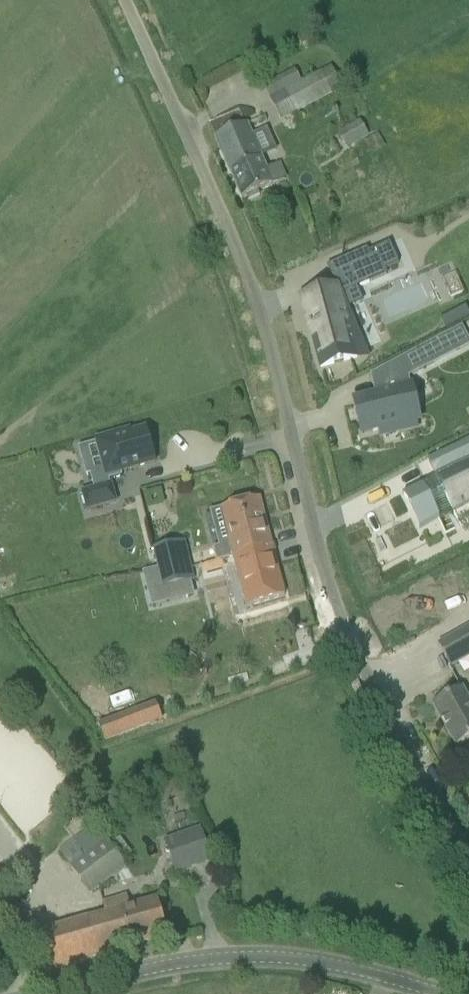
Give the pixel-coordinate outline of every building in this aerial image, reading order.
[(301,82),(295,70),(264,87),(281,121),(339,91),(328,70),(320,73),(301,82)] [(227,116),(209,124),(241,199),(245,197),(248,202),(260,197),(258,192),(260,191),(285,180),(279,164),(266,170),(238,112),(227,116)] [(345,150),(368,137),(359,121),(336,133),(345,150)] [(371,155),(385,147),(378,135),(365,142),(371,155)] [(339,206),(334,195),(324,200),(329,211),(339,206)] [(336,289),(303,304),(315,331),(316,335),(311,337),(320,368),(357,358),(355,353),(362,350),(343,306),(339,296),(357,288),(369,283),(368,283),(387,275),(385,270),(398,264),(389,243),(368,253),(371,260),(352,268),(349,261),(348,262),(356,280),(336,289)] [(468,317),(468,314),(465,307),(440,320),(445,329),(468,317)] [(447,336),(426,347),(426,349),(434,364),(456,352),(447,336)] [(405,358),(400,361),(404,378),(413,373),(405,360),(405,358)] [(407,388),(354,401),(362,435),(415,422),(407,388)] [(94,491),(82,494),(87,511),(115,503),(111,487),(110,487),(109,481),(122,477),(121,473),(155,463),(146,430),(130,434),(129,431),(127,431),(98,440),(96,440),(97,443),(104,469),(89,473),(90,475),(94,491)] [(402,495),(403,497),(405,496),(421,527),(418,528),(419,530),(437,521),(438,520),(439,520),(433,507),(446,501),(451,513),(452,512),(453,512),(468,504),(468,449),(454,457),(450,449),(426,461),(426,462),(428,462),(436,478),(435,479),(435,480),(427,483),(426,484),(422,486),(421,486),(402,495)] [(219,547),(213,549),(216,563),(233,558),(272,548),(259,499),(221,509),(230,544),(219,547)] [(158,569),(189,561),(184,541),(153,549),(158,569)] [(272,548),(233,558),(247,608),(284,596),(272,548)] [(162,588),(193,580),(189,561),(158,569),(162,588)] [(220,578),(206,582),(209,595),(224,591),(220,578)] [(468,657),(468,628),(438,645),(451,667),(468,657)] [(468,701),(462,690),(433,706),(456,747),(468,739),(468,700),(468,701)] [(141,710),(98,727),(104,742),(147,726),(141,710)] [(90,895),(126,868),(95,826),(58,853),(90,895)] [(176,872),(209,860),(199,831),(166,842),(176,872)] [(128,907),(125,897),(102,903),(105,913),(28,935),(39,974),(167,937),(156,899),(128,907)]
